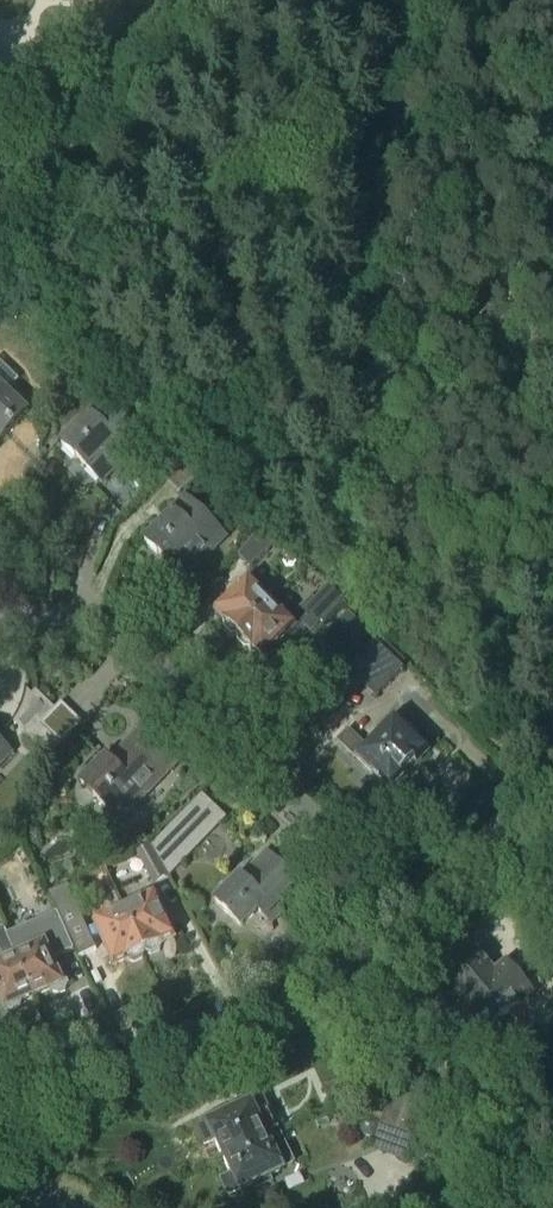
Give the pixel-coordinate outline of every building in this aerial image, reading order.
[(95,361),(85,370),(93,378),(103,369),(95,361)] [(28,413),(7,392),(19,380),(0,362),(0,441),(28,413)] [(102,482),(143,440),(102,400),(84,419),(86,421),(62,446),(76,459),(77,458),(102,482)] [(187,451),(159,424),(148,435),(163,450),(150,464),(162,476),(187,451)] [(180,493),(204,468),(187,451),(162,476),(180,493)] [(185,579),(226,537),(185,497),(167,516),(169,518),(145,542),(160,557),(161,555),(185,579)] [(250,568),(279,540),(266,527),(237,555),(250,568)] [(252,580),(219,613),(226,620),(224,623),(225,624),(225,630),(232,637),(238,637),(274,602),(252,580)] [(310,631),(340,601),(327,588),(297,619),(310,631)] [(238,637),(238,643),(245,650),(251,650),(252,651),(254,648),(262,657),(296,625),(274,602),(238,637)] [(348,612),(316,644),(338,666),(370,634),(348,612)] [(377,697),(404,669),(376,641),(348,670),(377,697)] [(55,710),(36,691),(22,705),(21,705),(19,709),(17,714),(14,718),(12,723),(13,723),(14,722),(48,757),(61,745),(40,724),(55,710)] [(61,745),(82,724),(62,703),(55,710),(40,724),(61,745)] [(426,752),(393,720),(363,751),(356,744),(359,741),(349,731),(339,741),(373,775),(374,774),(390,789),(426,752)] [(177,764),(142,729),(110,762),(106,758),(80,784),(120,822),(177,764)] [(0,741),(0,765),(12,753),(0,741)] [(158,842),(152,848),(169,877),(181,865),(206,839),(193,827),(183,817),(158,842)] [(153,884),(168,876),(150,845),(136,853),(153,884)] [(305,890),(268,853),(245,876),(243,875),(216,903),(241,928),(258,910),(272,924),(305,890)] [(65,924),(79,917),(65,888),(51,894),(65,924)] [(166,944),(175,940),(155,895),(128,907),(151,956),(161,952),(163,946),(162,944),(165,943),(166,944)] [(151,956),(128,907),(96,922),(116,966),(124,962),(124,961),(128,959),(129,963),(134,964),(143,960),(145,954),(151,956)] [(52,960),(74,950),(58,913),(6,936),(16,958),(17,957),(36,998),(51,991),(52,993),(60,996),(66,993),(69,985),(64,973),(59,975),(52,960)] [(6,936),(4,930),(0,932),(0,950),(5,962),(0,965),(0,998),(6,1011),(9,1010),(13,1011),(21,1008),(22,1004),(36,998),(17,957),(16,958),(6,936)] [(495,973),(477,951),(445,977),(464,999),(450,1011),(476,1042),(535,993),(532,991),(527,984),(525,982),(517,973),(510,964),(508,962),(495,973)] [(519,957),(510,964),(517,973),(526,966),(519,957)] [(534,975),(525,982),(527,984),(532,991),(541,984),(534,975)] [(392,1095),(381,1126),(412,1137),(423,1106),(392,1095)] [(278,1132),(263,1099),(254,1104),(253,1103),(225,1116),(222,1111),(206,1119),(204,1126),(197,1129),(205,1146),(218,1140),(218,1141),(217,1145),(221,1153),(224,1154),(226,1157),(278,1132)] [(365,1120),(359,1136),(373,1142),(379,1125),(365,1120)] [(230,1196),(242,1190),(284,1170),(283,1169),(294,1164),(278,1132),(226,1157),(227,1159),(226,1163),(230,1171),(233,1172),(234,1174),(222,1180),(230,1196)]
